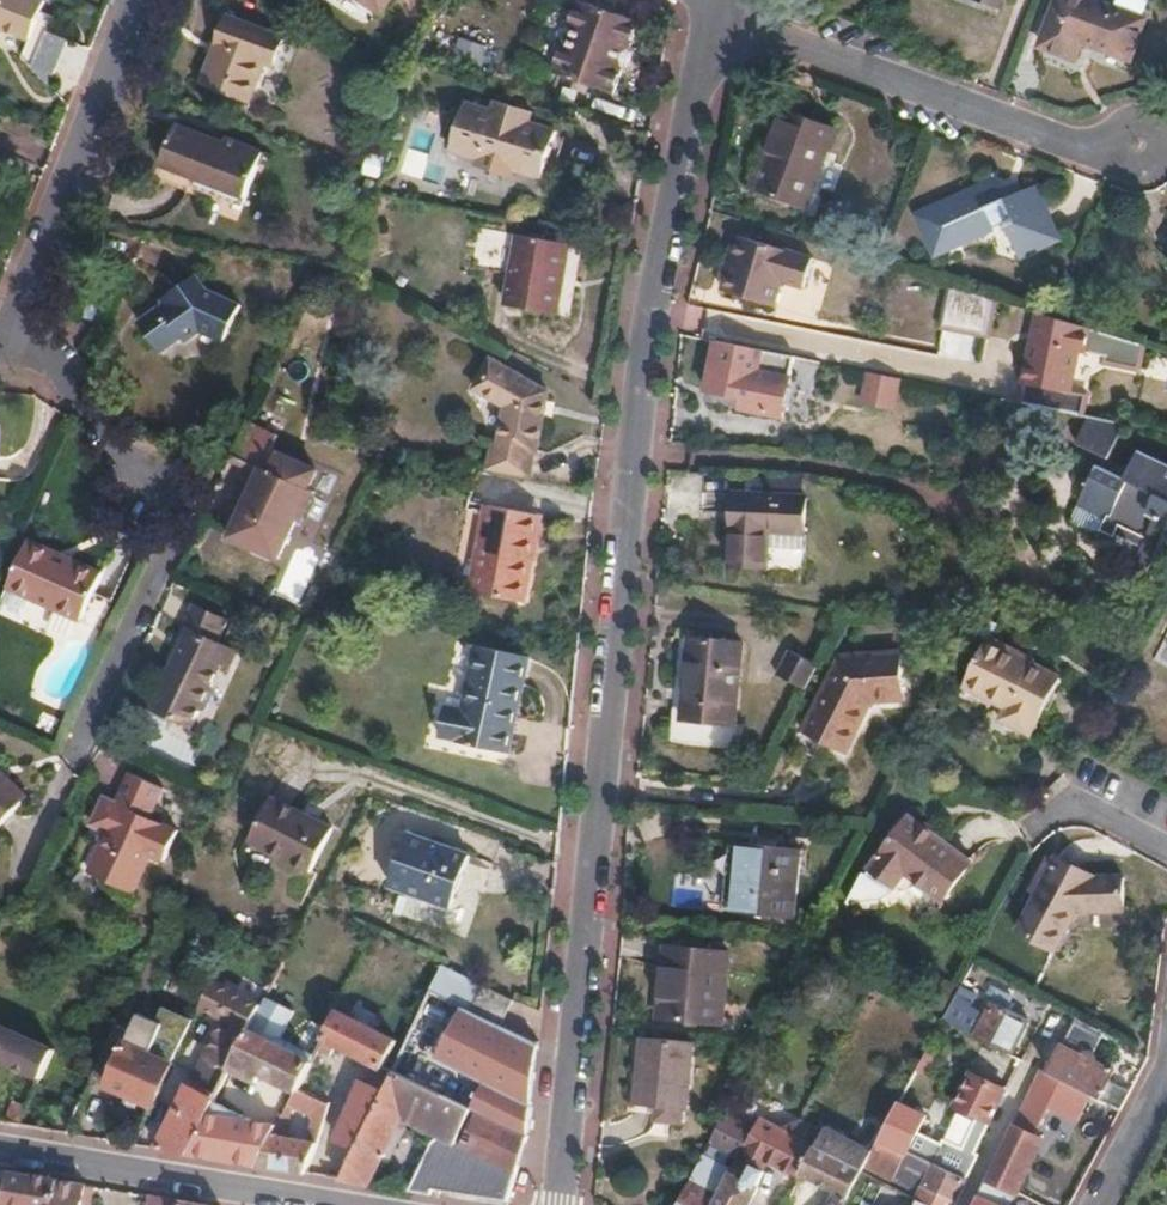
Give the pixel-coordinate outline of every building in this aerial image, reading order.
[(3,25),(36,39),(37,41),(31,56),(53,85),(71,39),(54,32),(58,22),(60,17),(46,11),(49,1),(48,0),(0,0),(0,32),(3,25)] [(379,16),(388,0),(350,0),(379,16)] [(1037,46),(1070,58),(1076,42),(1122,58),(1136,19),(1083,0),(1053,0),(1037,46)] [(574,1),(550,78),(610,96),(618,70),(615,69),(620,51),(624,51),(633,21),(574,1)] [(229,20),(202,87),(250,105),(265,65),(274,68),(285,40),(229,20)] [(462,38),(455,59),(485,70),(493,49),(462,38)] [(464,106),(450,150),(476,158),(475,167),(509,177),(512,169),(540,177),(554,133),(526,124),(529,113),(494,103),(491,113),(464,106)] [(761,158),(750,188),(806,208),(833,129),(786,113),(770,160),(761,158)] [(176,129),(161,166),(195,180),(193,188),(242,207),(263,155),(204,132),(201,138),(176,129)] [(996,183),(916,221),(935,262),(993,235),(986,219),(1002,211),(1010,227),(1004,232),(1017,257),(1055,239),(1031,189),(1013,197),(1009,193),(1005,193),(1002,194),(996,183)] [(742,238),(724,291),(775,306),(784,281),(806,289),(815,260),(742,238)] [(513,239),(503,295),(555,304),(565,249),(513,239)] [(156,311),(138,324),(158,352),(177,340),(182,344),(199,330),(221,341),(237,308),(201,291),(191,276),(171,290),(165,308),(159,312),(156,311)] [(992,340),(997,299),(948,293),(940,357),(966,361),(969,337),(992,340)] [(1032,363),(1047,315),(1041,313),(1027,361),(1032,363)] [(1024,377),(1017,402),(1078,414),(1085,393),(1070,388),(1083,345),(1091,347),(1090,350),(1108,356),(1107,358),(1140,368),(1146,345),(1062,320),(1047,315),(1032,363),(1027,361),(1022,376),(1024,377)] [(761,351),(715,342),(706,391),(752,400),(761,351)] [(814,397),(820,363),(785,356),(780,390),(814,397)] [(488,362),(471,391),(501,408),(493,443),(489,445),(483,468),(524,476),(529,454),(532,452),(544,394),(488,362)] [(898,411),(902,377),(865,373),(861,406),(898,411)] [(1123,423),(1087,416),(1075,442),(1108,457),(1123,423)] [(227,457),(257,472),(264,458),(274,436),(244,422),(227,457)] [(1083,489),(1112,502),(1108,512),(1146,529),(1131,564),(1147,570),(1166,526),(1166,463),(1136,449),(1124,476),(1094,462),(1083,489)] [(265,475),(257,472),(227,539),(273,562),(292,522),(296,524),(299,524),(312,495),(306,491),(314,474),(275,456),(272,462),(265,475)] [(264,458),(257,472),(265,475),(272,462),(264,458)] [(735,507),(719,575),(754,583),(763,546),(797,553),(803,520),(735,507)] [(484,511),(468,596),(521,605),(528,565),(522,564),(530,520),(484,511)] [(0,602),(0,615),(22,625),(34,601),(78,622),(100,573),(28,538),(0,602)] [(186,633),(150,709),(187,727),(215,668),(225,672),(234,655),(213,646),(225,622),(192,607),(181,629),(186,633)] [(988,633),(967,676),(1014,698),(1008,713),(1032,724),(1038,711),(1042,713),(1062,671),(1017,650),(1018,647),(988,633)] [(690,641),(683,720),(737,724),(745,645),(690,641)] [(804,688),(818,663),(789,647),(776,672),(804,688)] [(445,714),(439,741),(457,744),(456,748),(507,758),(527,667),(476,656),(463,716),(445,714)] [(842,660),(802,731),(841,753),(869,702),(896,704),(897,663),(842,660)] [(85,875),(122,891),(140,850),(142,850),(149,854),(160,859),(174,830),(145,818),(158,788),(125,774),(113,801),(110,803),(100,798),(87,826),(103,834),(85,875)] [(22,800),(0,776),(0,822),(22,800)] [(269,801),(247,842),(305,873),(308,872),(329,832),(272,802),(269,801)] [(919,819),(889,878),(916,893),(925,877),(967,899),(989,855),(919,819)] [(385,890),(403,897),(394,921),(460,946),(488,870),(468,862),(405,838),(385,890)] [(747,844),(739,911),(798,917),(805,850),(747,844)] [(140,850),(122,891),(131,895),(149,854),(142,850),(140,850)] [(1052,859),(1017,924),(1055,946),(1078,904),(1123,906),(1123,880),(1089,879),(1052,859)] [(916,893),(889,878),(871,913),(873,913),(876,914),(879,914),(882,914),(885,914),(887,913),(890,913),(893,912),(896,911),(898,910),(901,909),(903,907),(905,905),(908,904),(910,902),(911,899),(913,897),(915,895),(916,893)] [(669,947),(662,1015),(722,1020),(730,951),(669,947)] [(483,987),(471,1012),(480,1017),(503,1029),(516,1005),(483,987)] [(999,990),(975,1034),(1008,1051),(1026,1017),(1008,1008),(1013,997),(999,990)] [(480,1017),(471,1012),(430,992),(404,1042),(404,1044),(454,1068),(480,1017)] [(955,992),(941,1017),(957,1025),(970,999),(955,992)] [(335,1012),(376,1030),(380,1021),(340,1001),(335,1012)] [(1099,1097),(1120,1107),(1129,1089),(1108,1078),(1111,1070),(1095,1062),(1098,1055),(1094,1053),(1105,1032),(1067,1011),(1042,1068),(1099,1097)] [(335,1012),(321,1038),(381,1066),(395,1040),(376,1030),(335,1012)] [(185,1089),(155,1149),(186,1155),(216,1096),(230,1068),(248,1031),(228,1020),(196,1082),(191,1082),(188,1089),(185,1089)] [(41,1077),(53,1049),(0,1025),(0,1059),(41,1077)] [(94,1078),(153,1104),(173,1063),(166,1060),(150,1053),(158,1034),(137,1025),(134,1032),(118,1026),(94,1078)] [(174,1041),(182,1044),(187,1033),(177,1029),(173,1039),(174,1041)] [(248,1031),(230,1068),(249,1078),(256,1081),(262,1072),(295,1088),(309,1061),(248,1031)] [(694,1040),(642,1036),(638,1105),(689,1108),(694,1040)] [(166,1060),(173,1063),(182,1044),(174,1041),(166,1060)] [(458,1102),(472,1108),(512,1127),(522,1106),(478,1079),(454,1068),(404,1044),(390,1072),(393,1074),(397,1073),(458,1102)] [(230,1068),(216,1096),(235,1105),(249,1078),(230,1068)] [(1015,1122),(1042,1136),(1072,1151),(1092,1161),(1120,1107),(1099,1097),(1042,1068),(1015,1122)] [(926,1183),(954,1199),(976,1154),(971,1152),(1002,1086),(968,1070),(952,1103),(974,1114),(959,1145),(942,1137),(939,1142),(916,1130),(922,1114),(897,1103),(879,1140),(909,1155),(912,1150),(935,1163),(926,1183)] [(384,1092),(355,1148),(340,1180),(368,1184),(402,1116),(441,1135),(455,1141),(472,1108),(458,1102),(397,1073),(393,1074),(384,1092)] [(338,1139),(355,1148),(384,1092),(367,1084),(338,1139)] [(60,1093),(37,1085),(35,1090),(57,1099),(60,1093)] [(289,1101),(296,1105),(314,1114),(322,1116),(326,1103),(294,1090),(289,1101)] [(74,1099),(80,1101),(83,1094),(77,1092),(74,1099)] [(216,1096),(186,1155),(211,1159),(231,1119),(230,1115),(235,1105),(216,1096)] [(289,1101),(286,1107),(292,1110),(296,1105),(289,1101)] [(13,1102),(4,1123),(19,1126),(28,1106),(13,1102)] [(472,1108),(455,1141),(433,1186),(507,1200),(526,1134),(512,1127),(472,1108)] [(305,1141),(314,1142),(322,1116),(314,1114),(305,1141)] [(743,1179),(750,1164),(756,1167),(761,1157),(746,1149),(754,1132),(723,1117),(703,1156),(692,1178),(722,1193),(732,1174),(743,1179)] [(754,1132),(746,1149),(761,1157),(800,1177),(803,1173),(817,1145),(826,1128),(804,1117),(785,1128),(762,1117),(754,1132)] [(975,1204),(1008,1204),(1042,1136),(1015,1122),(975,1204)] [(243,1150),(260,1159),(273,1133),(256,1124),(243,1150)] [(826,1128),(817,1145),(864,1169),(873,1152),(826,1128)] [(273,1133),(260,1159),(256,1166),(303,1174),(318,1144),(314,1142),(305,1141),(275,1135),(273,1133)] [(455,1141),(441,1135),(432,1142),(408,1191),(429,1195),(433,1186),(455,1141)] [(803,1173),(834,1189),(827,1204),(846,1204),(864,1169),(817,1145),(803,1173)] [(678,1204),(749,1204),(757,1187),(755,1185),(761,1170),(756,1167),(750,1164),(743,1179),(732,1174),(722,1193),(692,1178),(678,1204)] [(8,1170),(3,1204),(8,1204),(53,1204),(57,1178),(8,1170)] [(53,1204),(81,1204),(85,1183),(57,1178),(53,1204)] [(93,1184),(85,1183),(81,1204),(90,1204),(93,1184)] [(954,1199),(926,1183),(914,1204),(951,1204),(954,1199)] [(178,1198),(150,1194),(148,1204),(177,1204),(178,1198)]
